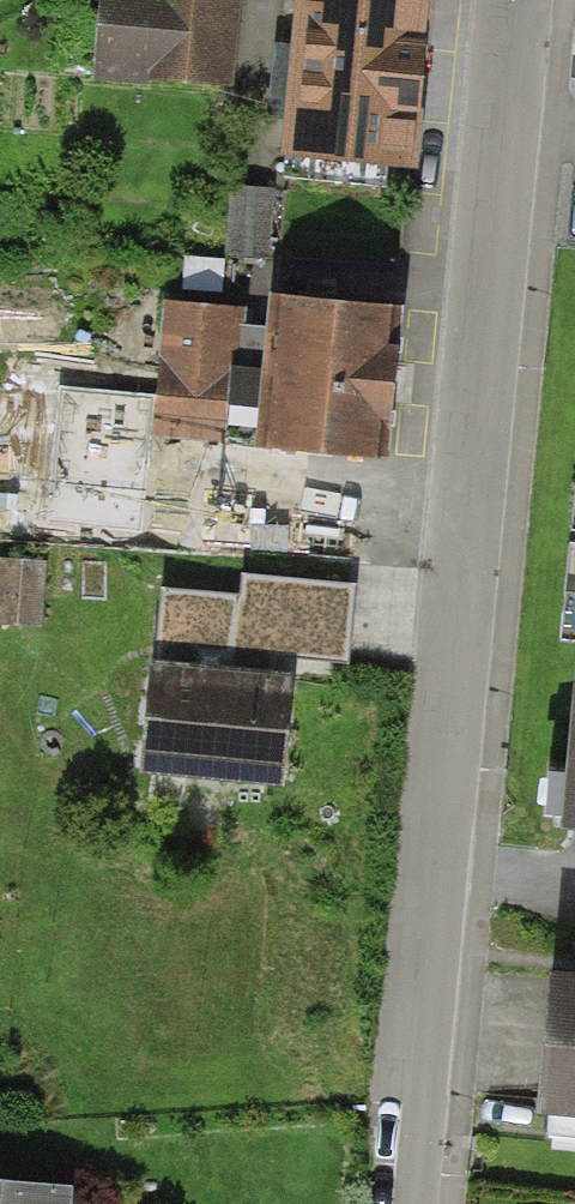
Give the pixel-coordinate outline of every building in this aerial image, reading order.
[(98,83),(230,95),(238,0),(105,0),(98,83)] [(296,151),(424,160),(435,0),(307,0),(296,151)] [(236,242),(276,245),(281,179),(240,176),(236,242)] [(398,312),(280,306),(272,451),(390,458),(398,312)] [(232,311),(166,308),(160,436),(226,439),(232,311)] [(153,440),(81,437),(77,517),(149,520),(153,440)] [(242,597),(163,590),(157,641),(349,660),(357,584),(245,573),(242,597)] [(292,681),(161,673),(154,782),(285,790),(292,681)] [(551,979),(539,1106),(574,1110),(574,981),(551,979)] [(0,1185),(0,1203),(71,1203),(72,1191),(0,1185)]
